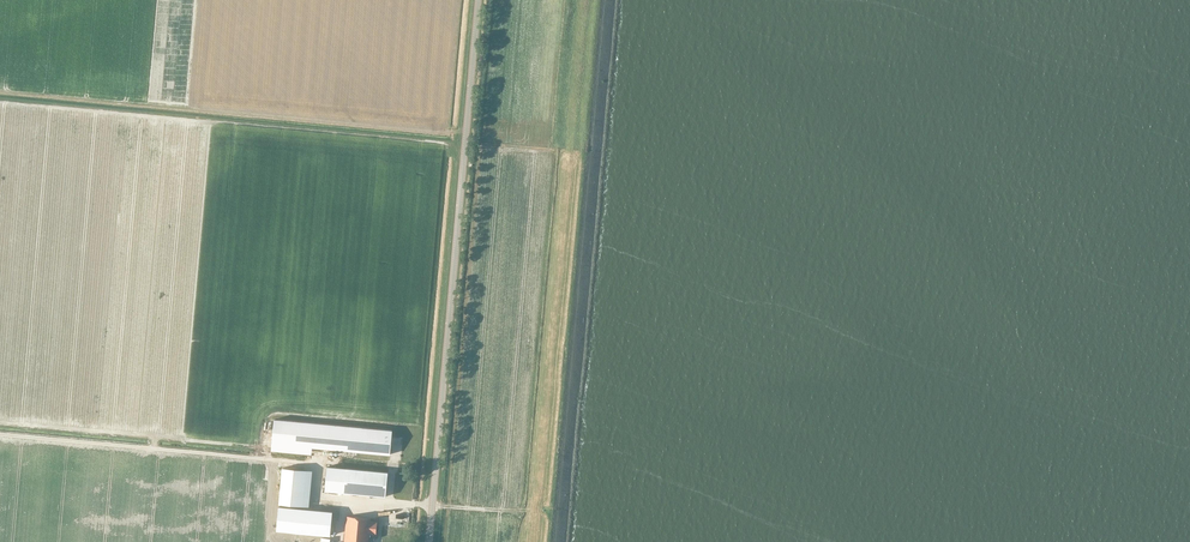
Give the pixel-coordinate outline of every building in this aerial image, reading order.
[(273,426),(272,444),(312,447),(378,454),(389,455),(392,430),(378,428),(274,419),(273,426)] [(327,467),(324,491),(385,497),(388,473),(327,467)] [(303,506),(306,470),(282,468),(279,504),(303,506)] [(278,507),(276,530),(330,536),(332,512),(278,507)] [(369,534),(375,535),(377,522),(370,522),(370,519),(347,517),(344,541),(368,541),(369,534)]
